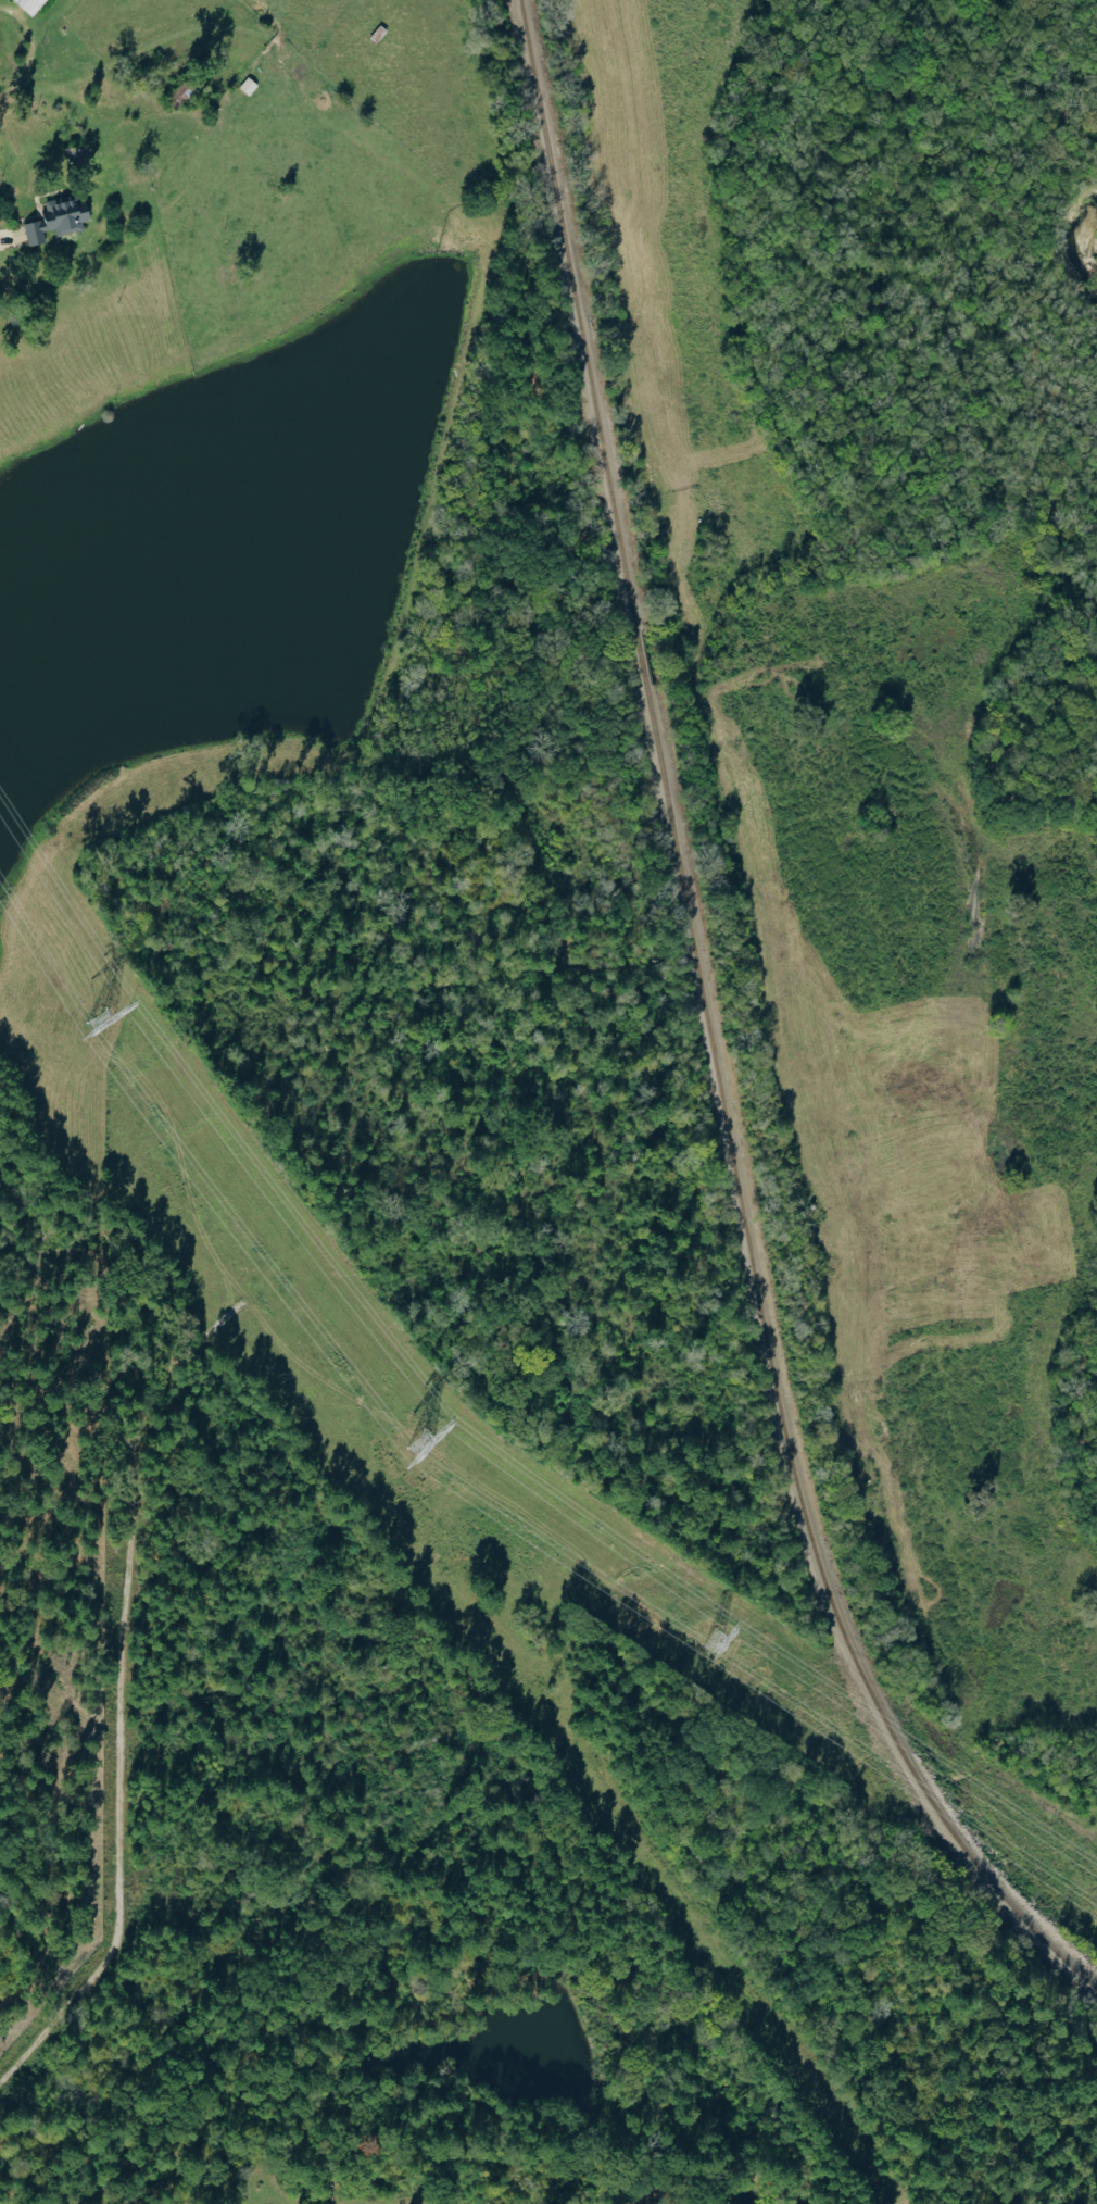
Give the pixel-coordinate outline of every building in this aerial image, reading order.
[(21,223),(26,246),(43,242),(41,232),(52,230),(53,237),(82,231),(80,222),(85,221),(80,196),(40,205),(43,219),(21,223)]
